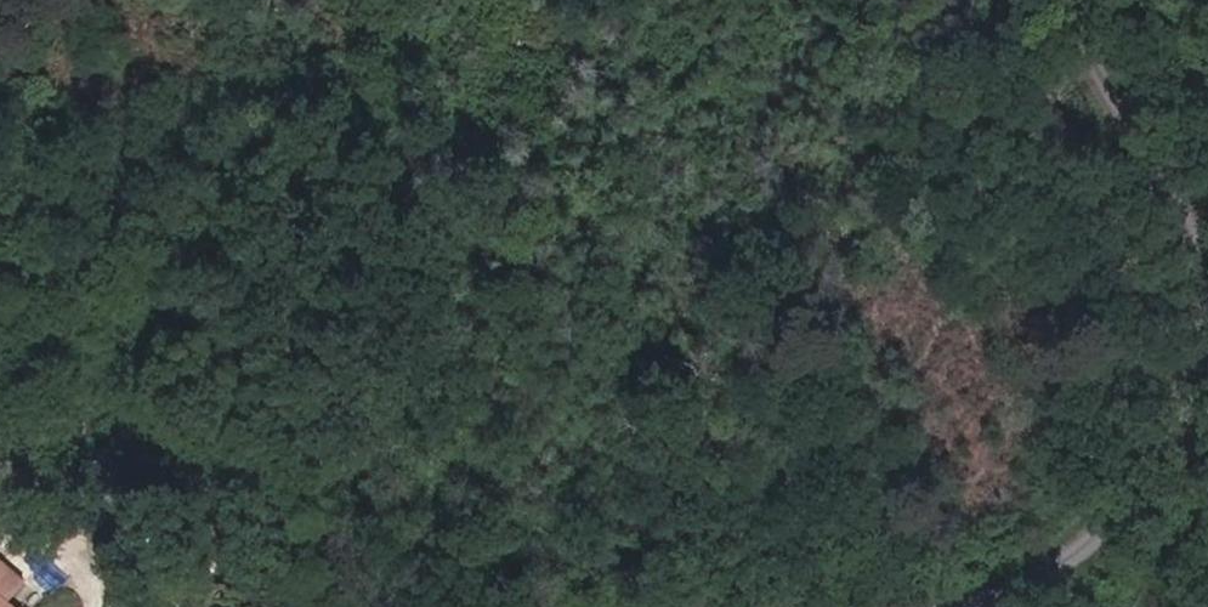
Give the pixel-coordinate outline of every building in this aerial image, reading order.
[(28,580),(0,557),(0,606),(16,606),(9,601),(28,580)]
